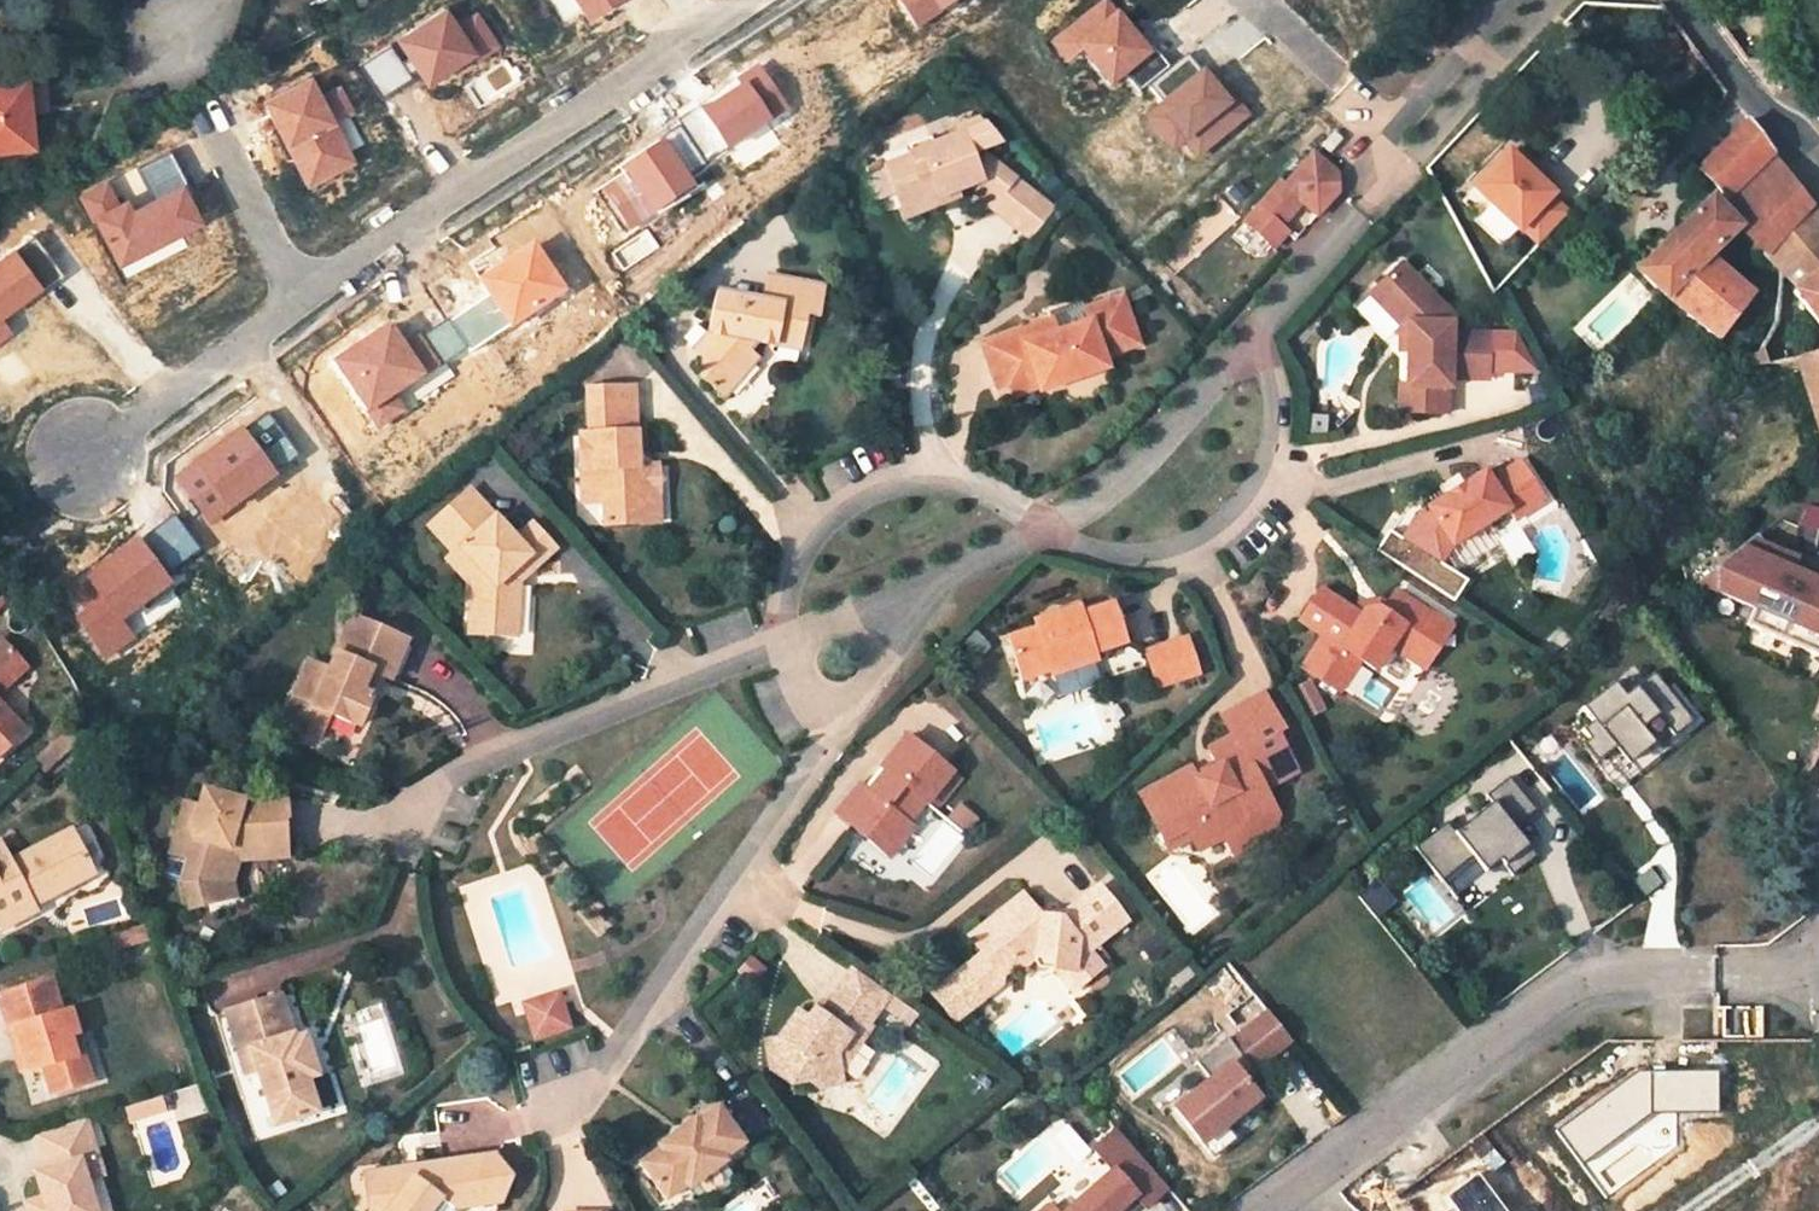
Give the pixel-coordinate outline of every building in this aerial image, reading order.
[(591,25),(630,0),(575,0),(591,25)] [(936,0),(899,0),(918,27),(943,10),(936,0)] [(943,10),(956,0),(936,0),(943,10)] [(1119,9),(1111,0),(1101,0),(1050,41),(1067,63),(1085,48),(1080,42),(1119,9)] [(479,57),(448,8),(398,39),(429,88),(479,57)] [(1127,73),(1156,49),(1121,8),(1119,9),(1080,42),(1085,48),(1115,83),(1127,73)] [(411,78),(389,44),(360,63),(382,97),(411,78)] [(1170,65),(1156,49),(1127,73),(1141,89),(1170,65)] [(1163,100),(1202,70),(1190,55),(1152,86),(1163,100)] [(1236,103),(1207,66),(1202,70),(1163,100),(1159,103),(1188,140),(1236,103)] [(42,74),(0,78),(0,147),(33,144),(29,107),(45,106),(42,74)] [(338,126),(314,78),(265,103),(289,151),(338,126)] [(748,81),(705,108),(730,147),(773,120),(748,81)] [(1240,100),(1236,103),(1188,140),(1185,142),(1197,157),(1252,115),(1240,100)] [(1188,140),(1159,103),(1144,114),(1173,151),(1185,142),(1188,140)] [(1014,175),(985,152),(974,157),(971,150),(990,144),(993,131),(980,116),(959,124),(962,131),(934,141),(931,134),(911,142),(913,149),(910,150),(911,153),(887,162),(906,213),(944,199),(941,194),(957,188),(981,178),(985,181),(1000,193),(1014,175)] [(1699,170),(1718,191),(1767,144),(1750,121),(1699,170)] [(358,163),(338,126),(289,151),(309,188),(358,163)] [(1320,133),(1311,144),(1320,152),(1329,140),(1333,136),(1324,128),(1320,133)] [(697,184),(666,139),(623,168),(653,213),(697,184)] [(1755,246),(1766,256),(1813,206),(1767,144),(1718,191),(1725,198),(1717,204),(1738,227),(1756,244),(1755,246)] [(1507,150),(1473,187),(1519,229),(1522,226),(1540,242),(1568,211),(1550,195),(1553,192),(1538,178),(1522,163),(1507,150)] [(1272,184),(1240,225),(1272,251),(1284,233),(1276,227),(1295,203),(1307,212),(1313,217),(1334,192),(1332,183),(1329,173),(1305,153),(1277,188),(1272,184)] [(1527,158),(1522,163),(1538,178),(1543,172),(1527,158)] [(1014,175),(1000,193),(985,181),(981,186),(996,198),(991,204),(1016,224),(1039,196),(1014,175)] [(95,217),(121,205),(110,182),(81,196),(92,219),(95,217)] [(206,225),(186,185),(134,212),(128,200),(121,205),(95,217),(121,269),(206,225)] [(957,188),(941,194),(944,199),(959,194),(957,188)] [(1553,192),(1550,195),(1568,211),(1574,205),(1556,189),(1553,192)] [(1039,196),(1016,224),(1030,236),(1054,208),(1039,196)] [(1717,204),(1712,200),(1638,271),(1665,299),(1703,261),(1710,254),(1738,227),(1717,204)] [(1794,292),(1818,329),(1818,214),(1813,206),(1766,256),(1770,260),(1769,262),(1780,273),(1797,290),(1794,292)] [(35,236),(16,250),(45,289),(64,275),(35,236)] [(569,287),(535,238),(479,277),(513,326),(569,287)] [(16,250),(0,261),(0,315),(3,319),(45,289),(16,250)] [(1753,292),(1710,254),(1703,261),(1747,300),(1753,292)] [(1747,300),(1703,261),(1665,299),(1717,340),(1729,323),(1747,300)] [(1406,264),(1379,289),(1410,321),(1409,350),(1408,386),(1417,386),(1416,411),(1448,412),(1449,387),(1452,387),(1452,377),(1490,379),(1491,334),(1454,332),(1454,322),(1444,313),(1449,309),(1406,264)] [(774,299),(779,276),(767,274),(763,297),(774,299)] [(763,297),(718,289),(704,378),(730,398),(761,358),(751,350),(758,341),(802,349),(808,314),(820,316),(826,284),(779,276),(774,299),(763,297)] [(1379,289),(1374,294),(1403,324),(1402,349),(1409,350),(1410,321),(1379,289)] [(1006,384),(1032,375),(1036,386),(1037,391),(1105,369),(1101,357),(1137,345),(1120,297),(1099,304),(1083,309),(1086,316),(1087,322),(1074,326),(1055,333),(1022,343),(1018,330),(981,343),(995,387),(1006,384)] [(3,319),(0,315),(0,345),(14,335),(3,319)] [(425,372),(390,320),(333,358),(368,410),(396,391),(425,372)] [(1050,320),(1018,330),(1022,343),(1055,333),(1050,320)] [(1729,323),(1717,340),(1750,365),(1759,350),(1729,323)] [(1797,359),(1818,436),(1818,353),(1797,359)] [(1010,395),(1036,386),(1032,375),(1006,384),(1010,395)] [(1408,386),(1401,386),(1401,411),(1416,411),(1417,386),(1408,386)] [(407,410),(396,391),(368,410),(378,427),(407,410)] [(635,391),(588,394),(592,439),(582,440),(585,475),(596,487),(591,494),(608,506),(610,529),(644,527),(642,498),(663,497),(661,469),(642,470),(635,391)] [(279,474),(242,425),(175,475),(211,524),(279,474)] [(1455,550),(1491,527),(1511,514),(1518,523),(1547,504),(1521,465),(1494,482),(1489,474),(1430,512),(1430,513),(1433,517),(1455,550)] [(587,508),(608,506),(591,494),(596,487),(585,475),(587,508)] [(465,551),(488,578),(474,591),(472,635),(516,638),(519,584),(557,551),(534,526),(518,541),(475,491),(433,527),(457,556),(459,558),(465,551)] [(663,497),(642,498),(644,527),(665,525),(663,497)] [(1818,510),(1800,506),(1795,520),(1816,524),(1818,510)] [(1433,517),(1430,513),(1422,518),(1407,544),(1411,547),(1426,521),(1433,517)] [(1497,537),(1518,523),(1511,514),(1491,527),(1497,537)] [(176,516),(143,540),(167,574),(201,549),(176,516)] [(1455,550),(1433,517),(1426,521),(1411,547),(1445,568),(1455,550)] [(140,535),(86,573),(103,596),(120,620),(173,582),(167,574),(143,540),(140,535)] [(1694,583),(1750,607),(1743,624),(1818,657),(1818,584),(1807,579),(1813,564),(1792,554),(1790,558),(1756,543),(1750,536),(1694,583)] [(450,563),(474,591),(488,578),(465,551),(459,558),(457,556),(450,563)] [(1813,564),(1807,579),(1818,584),(1818,566),(1813,564)] [(133,639),(120,620),(103,596),(76,614),(106,658),(133,639)] [(1432,646),(1445,626),(1401,598),(1392,611),(1388,618),(1384,616),(1368,619),(1365,623),(1358,619),(1325,596),(1302,629),(1325,644),(1305,676),(1342,700),(1364,665),(1379,675),(1395,651),(1414,663),(1427,643),(1432,646)] [(1050,666),(1052,674),(1096,660),(1093,652),(1125,642),(1113,605),(1081,615),(1079,609),(1036,623),(1038,630),(1010,640),(1022,677),(1050,666)] [(1363,611),(1358,619),(1365,623),(1368,619),(1384,616),(1388,618),(1392,611),(1385,607),(1363,611)] [(362,693),(371,671),(378,674),(391,680),(409,641),(356,617),(332,671),(312,662),(297,697),(308,702),(297,725),(322,735),(332,714),(360,727),(373,698),(368,697),(362,693)] [(1457,633),(1445,626),(1432,646),(1427,643),(1414,663),(1430,674),(1457,633)] [(1146,653),(1157,687),(1197,674),(1186,639),(1146,653)] [(21,663),(0,640),(0,683),(21,663)] [(402,676),(412,652),(409,641),(391,680),(402,676)] [(0,683),(0,693),(26,668),(21,663),(0,683)] [(371,671),(362,693),(368,697),(369,696),(378,674),(371,671)] [(1591,721),(1580,730),(1587,740),(1601,757),(1615,747),(1627,762),(1645,748),(1646,749),(1653,743),(1651,740),(1667,727),(1673,736),(1691,722),(1652,673),(1623,696),(1612,682),(1581,708),(1591,721)] [(297,725),(308,702),(297,697),(287,720),(297,725)] [(1292,755),(1265,701),(1224,721),(1234,740),(1210,752),(1219,771),(1214,774),(1201,780),(1196,783),(1190,772),(1139,796),(1161,841),(1184,830),(1188,839),(1195,853),(1221,841),(1246,828),(1250,835),(1259,838),(1273,831),(1275,823),(1265,801),(1298,784),(1285,758),(1292,755)] [(25,735),(0,708),(0,757),(25,735)] [(1601,757),(1587,740),(1580,745),(1616,791),(1678,742),(1673,736),(1667,727),(1651,740),(1653,743),(1646,749),(1645,748),(1627,762),(1615,747),(1601,757)] [(68,728),(33,761),(42,772),(79,739),(68,728)] [(836,814),(868,841),(875,833),(895,850),(913,829),(907,824),(924,804),(932,811),(958,778),(906,735),(880,767),(884,771),(892,777),(875,798),(867,792),(858,785),(836,814)] [(1211,768),(1198,775),(1201,780),(1214,774),(1211,768)] [(875,798),(892,777),(884,771),(867,792),(875,798)] [(1451,826),(1419,852),(1446,886),(1477,861),(1489,877),(1504,865),(1516,881),(1541,861),(1527,844),(1525,847),(1515,835),(1540,815),(1514,781),(1490,800),(1496,807),(1459,836),(1451,826)] [(201,806),(222,812),(226,796),(205,790),(202,800),(201,806)] [(222,812),(201,806),(186,801),(171,851),(189,857),(182,879),(190,907),(226,898),(222,882),(224,866),(222,865),(226,848),(282,845),(281,817),(276,817),(274,795),(246,797),(227,791),(226,796),(222,812)] [(284,816),(283,794),(274,795),(276,817),(281,817),(284,816)] [(1250,835),(1246,828),(1221,841),(1231,859),(1257,847),(1250,835)] [(36,911),(32,903),(27,893),(37,888),(51,894),(67,886),(62,876),(89,861),(83,849),(73,829),(11,861),(10,862),(1,842),(0,842),(0,929),(36,911)] [(1184,830),(1161,841),(1165,851),(1188,839),(1184,830)] [(868,841),(889,858),(895,850),(875,833),(868,841)] [(235,858),(283,856),(282,845),(226,848),(222,865),(224,866),(222,882),(226,898),(235,896),(230,881),(235,858)] [(67,886),(95,872),(89,861),(62,876),(67,886)] [(37,888),(27,893),(32,903),(51,894),(37,888)] [(1024,898),(970,940),(983,957),(933,996),(956,1025),(1002,989),(1001,981),(1015,970),(1018,975),(1036,961),(1054,964),(1052,975),(1057,975),(1074,978),(1083,989),(1103,973),(1089,956),(1125,927),(1098,892),(1058,924),(1040,919),(1024,898)] [(1054,964),(1036,961),(1034,972),(1052,975),(1054,964)] [(1223,967),(1203,982),(1215,997),(1235,982),(1223,967)] [(888,1001),(851,975),(832,1003),(844,1012),(837,1021),(825,1013),(819,1009),(807,1026),(796,1019),(778,1045),(763,1048),(769,1076),(791,1091),(798,1080),(817,1093),(840,1089),(838,1075),(835,1059),(847,1042),(857,1049),(869,1033),(867,1031),(888,1001)] [(1083,989),(1074,978),(1057,975),(1073,996),(1083,989)] [(0,993),(0,1028),(8,1052),(13,1051),(20,1072),(34,1067),(43,1094),(76,1083),(60,1035),(67,1033),(59,1011),(52,1013),(41,979),(0,993)] [(224,1012),(236,1054),(248,1050),(255,1071),(273,1127),(314,1115),(304,1081),(315,1077),(302,1037),(291,1040),(287,1026),(277,995),(224,1012)] [(558,996),(536,1003),(538,1010),(560,1003),(558,996)] [(560,1003),(538,1010),(536,1003),(523,1007),(533,1042),(569,1031),(560,1003)] [(844,1012),(832,1003),(825,1013),(837,1021),(844,1012)] [(1210,1080),(1174,1109),(1210,1153),(1233,1135),(1226,1125),(1259,1099),(1246,1083),(1256,1075),(1253,1071),(1290,1041),(1268,1012),(1230,1043),(1226,1038),(1196,1063),(1210,1080)] [(82,1081),(67,1033),(60,1035),(76,1083),(82,1081)] [(857,1049),(847,1042),(835,1059),(838,1075),(857,1049)] [(236,1054),(240,1067),(243,1075),(255,1071),(248,1050),(236,1054)] [(1233,1135),(1210,1153),(1215,1161),(1272,1116),(1259,1099),(1226,1125),(1233,1135)] [(684,1191),(720,1165),(718,1162),(739,1147),(712,1112),(692,1127),(690,1124),(654,1149),(657,1153),(636,1169),(661,1203),(682,1188),(684,1191)] [(27,1135),(39,1171),(29,1174),(37,1198),(41,1210),(89,1210),(79,1179),(73,1161),(90,1155),(79,1118),(27,1135)] [(1126,1204),(1134,1196),(1145,1208),(1167,1188),(1116,1129),(1093,1149),(1112,1171),(1066,1210),(1118,1210),(1126,1204)] [(90,1155),(73,1161),(79,1179),(96,1173),(90,1155)] [(499,1204),(493,1156),(418,1165),(407,1180),(393,1169),(372,1172),(375,1197),(381,1203),(386,1196),(391,1200),(386,1207),(382,1210),(449,1210),(450,1210),(499,1204)] [(418,1165),(393,1169),(407,1180),(418,1165)] [(365,1210),(382,1210),(386,1207),(381,1203),(375,1197),(372,1172),(360,1173),(365,1210)] [(20,1203),(22,1210),(41,1210),(37,1198),(20,1203)]
